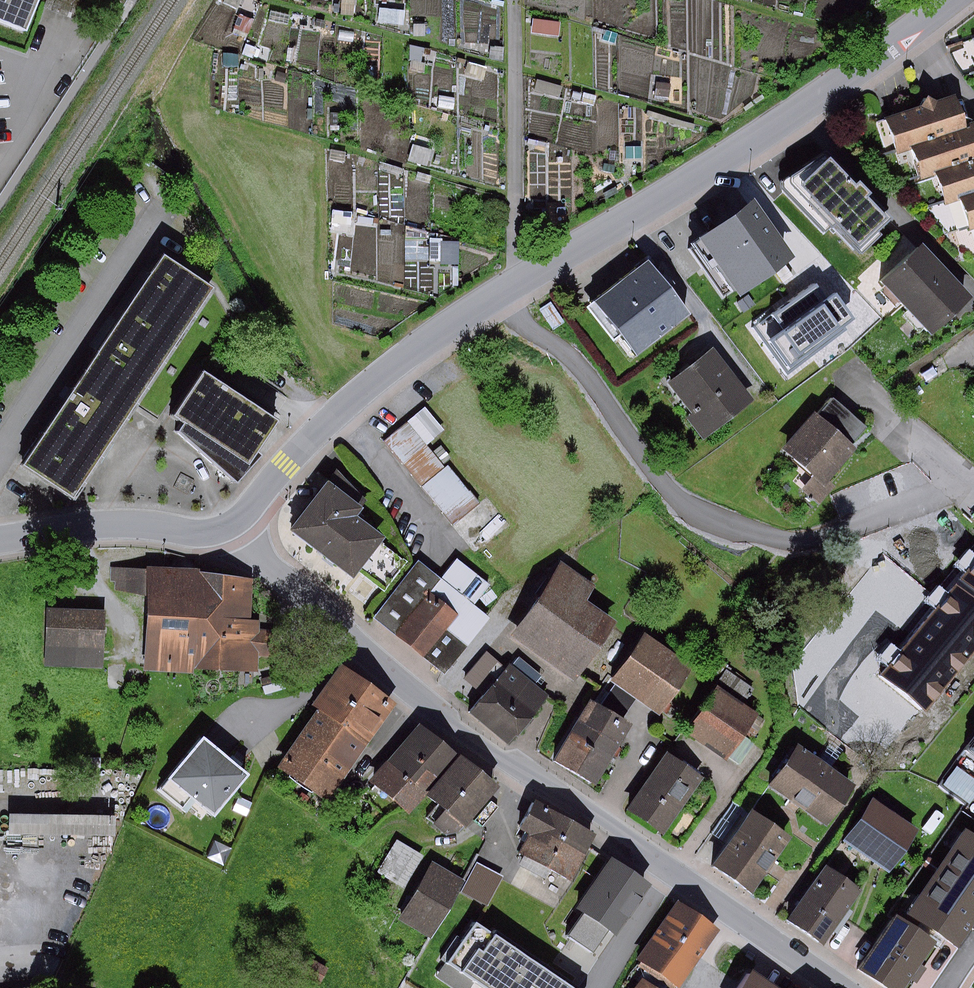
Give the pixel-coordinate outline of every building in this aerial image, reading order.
[(42,0),(0,0),(0,21),(29,33),(42,0)] [(959,93),(890,114),(900,147),(916,142),(969,126),(959,93)] [(916,142),(925,171),(940,166),(973,156),(973,125),(969,126),(916,142)] [(827,154),(794,185),(831,226),(837,220),(856,240),(888,211),(847,167),(843,171),(827,154)] [(940,166),(950,197),(964,193),(973,190),(973,156),(940,166)] [(964,193),(973,221),(973,190),(964,193)] [(755,200),(698,241),(738,296),(795,255),(755,200)] [(924,242),(884,280),(908,305),(947,268),(924,242)] [(161,258),(22,466),(71,499),(210,291),(161,258)] [(642,258),(581,301),(625,361),(686,317),(642,258)] [(947,268),(908,305),(934,332),(973,295),(947,268)] [(817,284),(756,327),(787,370),(846,329),(844,327),(855,320),(836,293),(828,299),(817,284)] [(703,355),(668,382),(690,410),(682,416),(696,434),(739,401),(703,355)] [(279,423),(205,368),(166,419),(176,427),(169,435),(234,483),(247,466),(279,423)] [(777,449),(817,485),(850,449),(836,436),(848,423),(822,400),(777,449)] [(391,442),(453,511),(468,497),(418,442),(433,428),(421,415),(391,442)] [(280,530),(342,575),(369,538),(342,518),(348,509),(313,484),(280,530)] [(600,583),(570,564),(521,640),(574,674),(614,614),(590,599),(600,583)] [(958,584),(973,598),(973,564),(958,584)] [(412,569),(373,619),(441,673),(482,621),(466,608),(482,587),(455,565),(437,588),(412,569)] [(200,569),(149,567),(149,569),(111,567),(111,581),(116,581),(116,589),(148,596),(144,671),(195,673),(196,669),(258,672),(259,656),(277,659),(281,632),(260,629),(260,620),(252,620),(253,579),(200,572),(200,569)] [(883,675),(926,710),(973,653),(973,598),(958,584),(883,675)] [(104,669),(106,610),(48,608),(45,666),(104,669)] [(652,634),(620,680),(662,709),(694,663),(652,634)] [(549,693),(496,655),(477,681),(489,690),(477,706),(517,736),(549,693)] [(344,663),(316,703),(324,710),(371,742),(396,704),(344,663)] [(721,687),(693,730),(731,756),(760,712),(721,687)] [(595,698),(557,759),(597,784),(635,723),(595,698)] [(371,742),(324,710),(282,770),(329,802),(371,742)] [(441,780),(461,756),(421,724),(390,762),(417,784),(428,770),(441,780)] [(252,775),(205,736),(160,791),(186,813),(197,801),(216,817),(252,775)] [(965,750),(973,757),(973,737),(965,750)] [(803,751),(778,789),(797,802),(830,824),(856,786),(825,766),(803,751)] [(669,752),(631,805),(667,831),(706,778),(669,752)] [(428,796),(437,804),(425,818),(446,835),(460,832),(465,826),(466,827),(500,787),(461,756),(441,780),(428,796)] [(417,784),(390,762),(374,781),(413,813),(428,796),(441,780),(428,770),(417,784)] [(944,785),(968,803),(973,795),(973,778),(958,766),(944,785)] [(253,803),(239,797),(233,811),(247,817),(253,803)] [(874,798),(846,838),(893,870),(921,830),(874,798)] [(552,830),(589,850),(597,834),(535,799),(522,824),(533,830),(532,832),(547,841),(552,830)] [(754,810),(716,865),(754,892),(772,866),(793,837),(754,810)] [(117,816),(10,813),(10,834),(116,836),(117,816)] [(906,912),(952,943),(973,911),(973,833),(965,827),(906,912)] [(547,841),(532,832),(523,849),(574,877),(589,850),(552,830),(547,841)] [(425,856),(398,840),(378,873),(405,888),(425,856)] [(215,841),(208,858),(225,865),(232,848),(215,841)] [(469,876),(435,857),(402,915),(435,934),(469,876)] [(613,857),(577,910),(583,914),(568,935),(594,953),(609,931),(617,936),(653,884),(613,857)] [(504,876),(477,862),(461,893),(488,907),(504,876)] [(829,865),(791,919),(827,945),(865,891),(829,865)] [(677,902),(636,961),(676,987),(716,928),(677,902)] [(861,967),(892,987),(908,987),(940,942),(898,914),(861,967)] [(497,930),(493,935),(475,923),(438,978),(453,987),(474,987),(477,984),(483,987),(583,987),(497,930)] [(329,969),(310,958),(301,975),(320,986),(329,969)] [(749,973),(739,987),(770,987),(749,973)]
